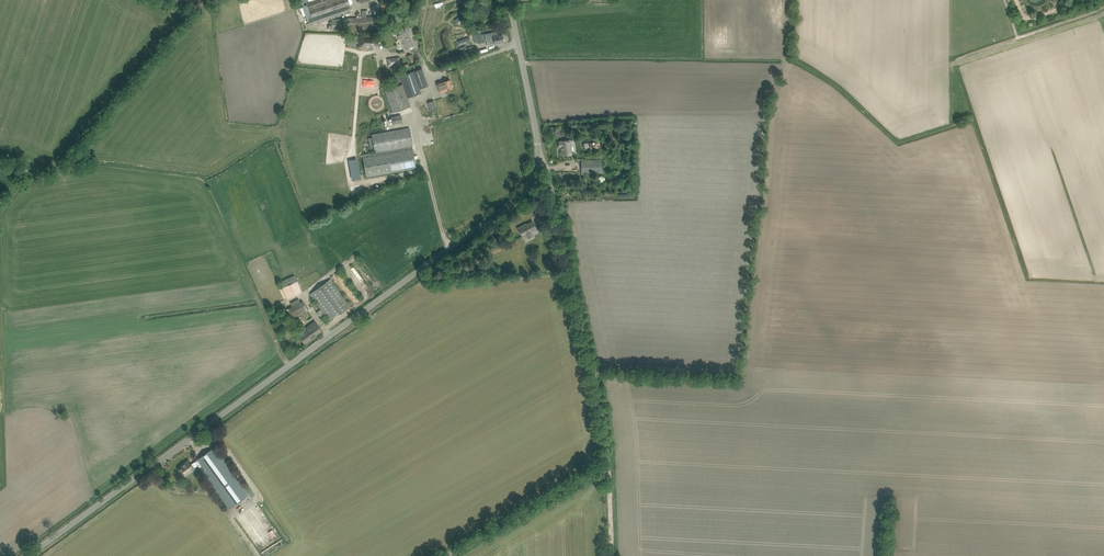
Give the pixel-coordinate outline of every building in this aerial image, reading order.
[(300,1),(301,1),(309,27),(352,12),(348,0),(300,0),(300,1)] [(362,17),(332,20),(332,30),(348,29),(348,31),(350,31),(350,29),(378,26),(377,16),(367,16),(367,10),(362,11),(362,17)] [(403,40),(405,45),(407,50),(414,47),(411,37),(412,36),(410,30),(406,28),(399,31),(402,37),(403,40)] [(502,35),(499,35),(499,34),(498,34),(498,31),(485,34),(487,41),(491,40),(492,44),(495,43),(495,44),(504,42),(502,35)] [(349,35),(347,45),(356,46),(357,36),(349,35)] [(374,49),(374,45),(378,45),(378,37),(361,36),(360,47),(374,49)] [(475,52),(473,47),(471,48),(471,47),(460,51),(463,57),(475,52)] [(400,56),(387,58),(388,66),(401,64),(400,56)] [(403,83),(385,90),(393,112),(411,106),(408,97),(421,92),(420,88),(428,85),(422,67),(414,70),(400,75),(403,83)] [(439,87),(439,88),(440,92),(446,90),(446,91),(453,88),(450,80),(443,82),(438,84),(437,85),(438,88),(439,87)] [(428,103),(430,111),(437,109),(434,101),(428,103)] [(403,122),(402,115),(392,117),(393,124),(403,122)] [(369,154),(363,155),(367,177),(417,168),(410,128),(404,129),(388,132),(372,134),(372,137),(369,138),(369,141),(372,153),(369,154)] [(561,142),(559,142),(560,147),(561,146),(561,149),(562,155),(568,154),(573,153),(571,140),(567,141),(561,141),(560,141),(561,142)] [(582,174),(602,173),(602,160),(581,160),(582,174)] [(349,173),(347,173),(349,188),(358,187),(355,171),(351,172),(349,164),(348,164),(349,173)] [(518,228),(521,233),(522,236),(526,234),(528,239),(533,236),(531,231),(537,228),(533,222),(525,226),(524,225),(518,228)] [(540,228),(544,237),(549,234),(545,226),(540,228)] [(351,266),(348,267),(356,282),(359,280),(351,266)] [(283,287),(288,299),(303,292),(298,281),(297,281),(295,275),(281,281),(283,287)] [(351,307),(348,302),(331,279),(310,294),(331,321),(351,307)] [(308,310),(303,301),(300,302),(299,299),(291,303),(292,306),(284,311),(287,315),(291,312),(294,318),(308,310)] [(318,308),(314,312),(319,317),(323,314),(318,308)] [(305,343),(320,332),(322,331),(315,321),(298,334),(305,343)] [(180,471),(181,471),(185,476),(195,468),(194,468),(198,466),(199,466),(230,509),(250,495),(215,447),(197,460),(191,464),(188,461),(182,465),(181,465),(180,466),(179,466),(179,467),(178,467),(178,468),(178,469),(179,469),(179,470),(180,471)] [(229,510),(224,516),(228,520),(233,513),(229,510)]
